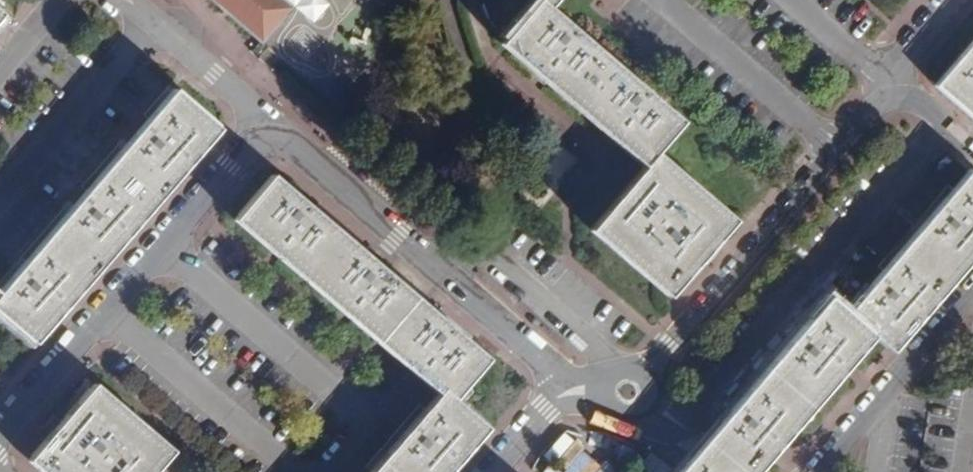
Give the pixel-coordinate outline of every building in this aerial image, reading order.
[(201,20),(299,104),(413,207),(432,222),(459,225),(547,129),(492,82),(479,62),(462,10),(461,0),(179,0),(201,20)] [(538,1),(503,40),(535,68),(607,130),(646,164),(592,226),(671,293),(705,254),(729,226),(650,158),(680,122),(544,5),(548,0),(537,0),(538,1)] [(935,86),(972,120),(972,43),(935,86)] [(27,339),(68,292),(135,216),(190,151),(212,127),(172,92),(0,291),(0,316),(27,339)] [(699,441),(672,471),(751,471),(781,439),(844,366),(871,335),(886,349),(920,310),(972,248),(972,175),(970,172),(846,315),(823,296),(699,441)] [(272,176),(237,215),(274,247),(346,309),(410,366),(439,390),(368,471),(439,471),(463,445),(480,425),(451,400),(485,361),(272,176)] [(89,390),(57,427),(31,456),(49,471),(152,471),(165,457),(89,390)]
